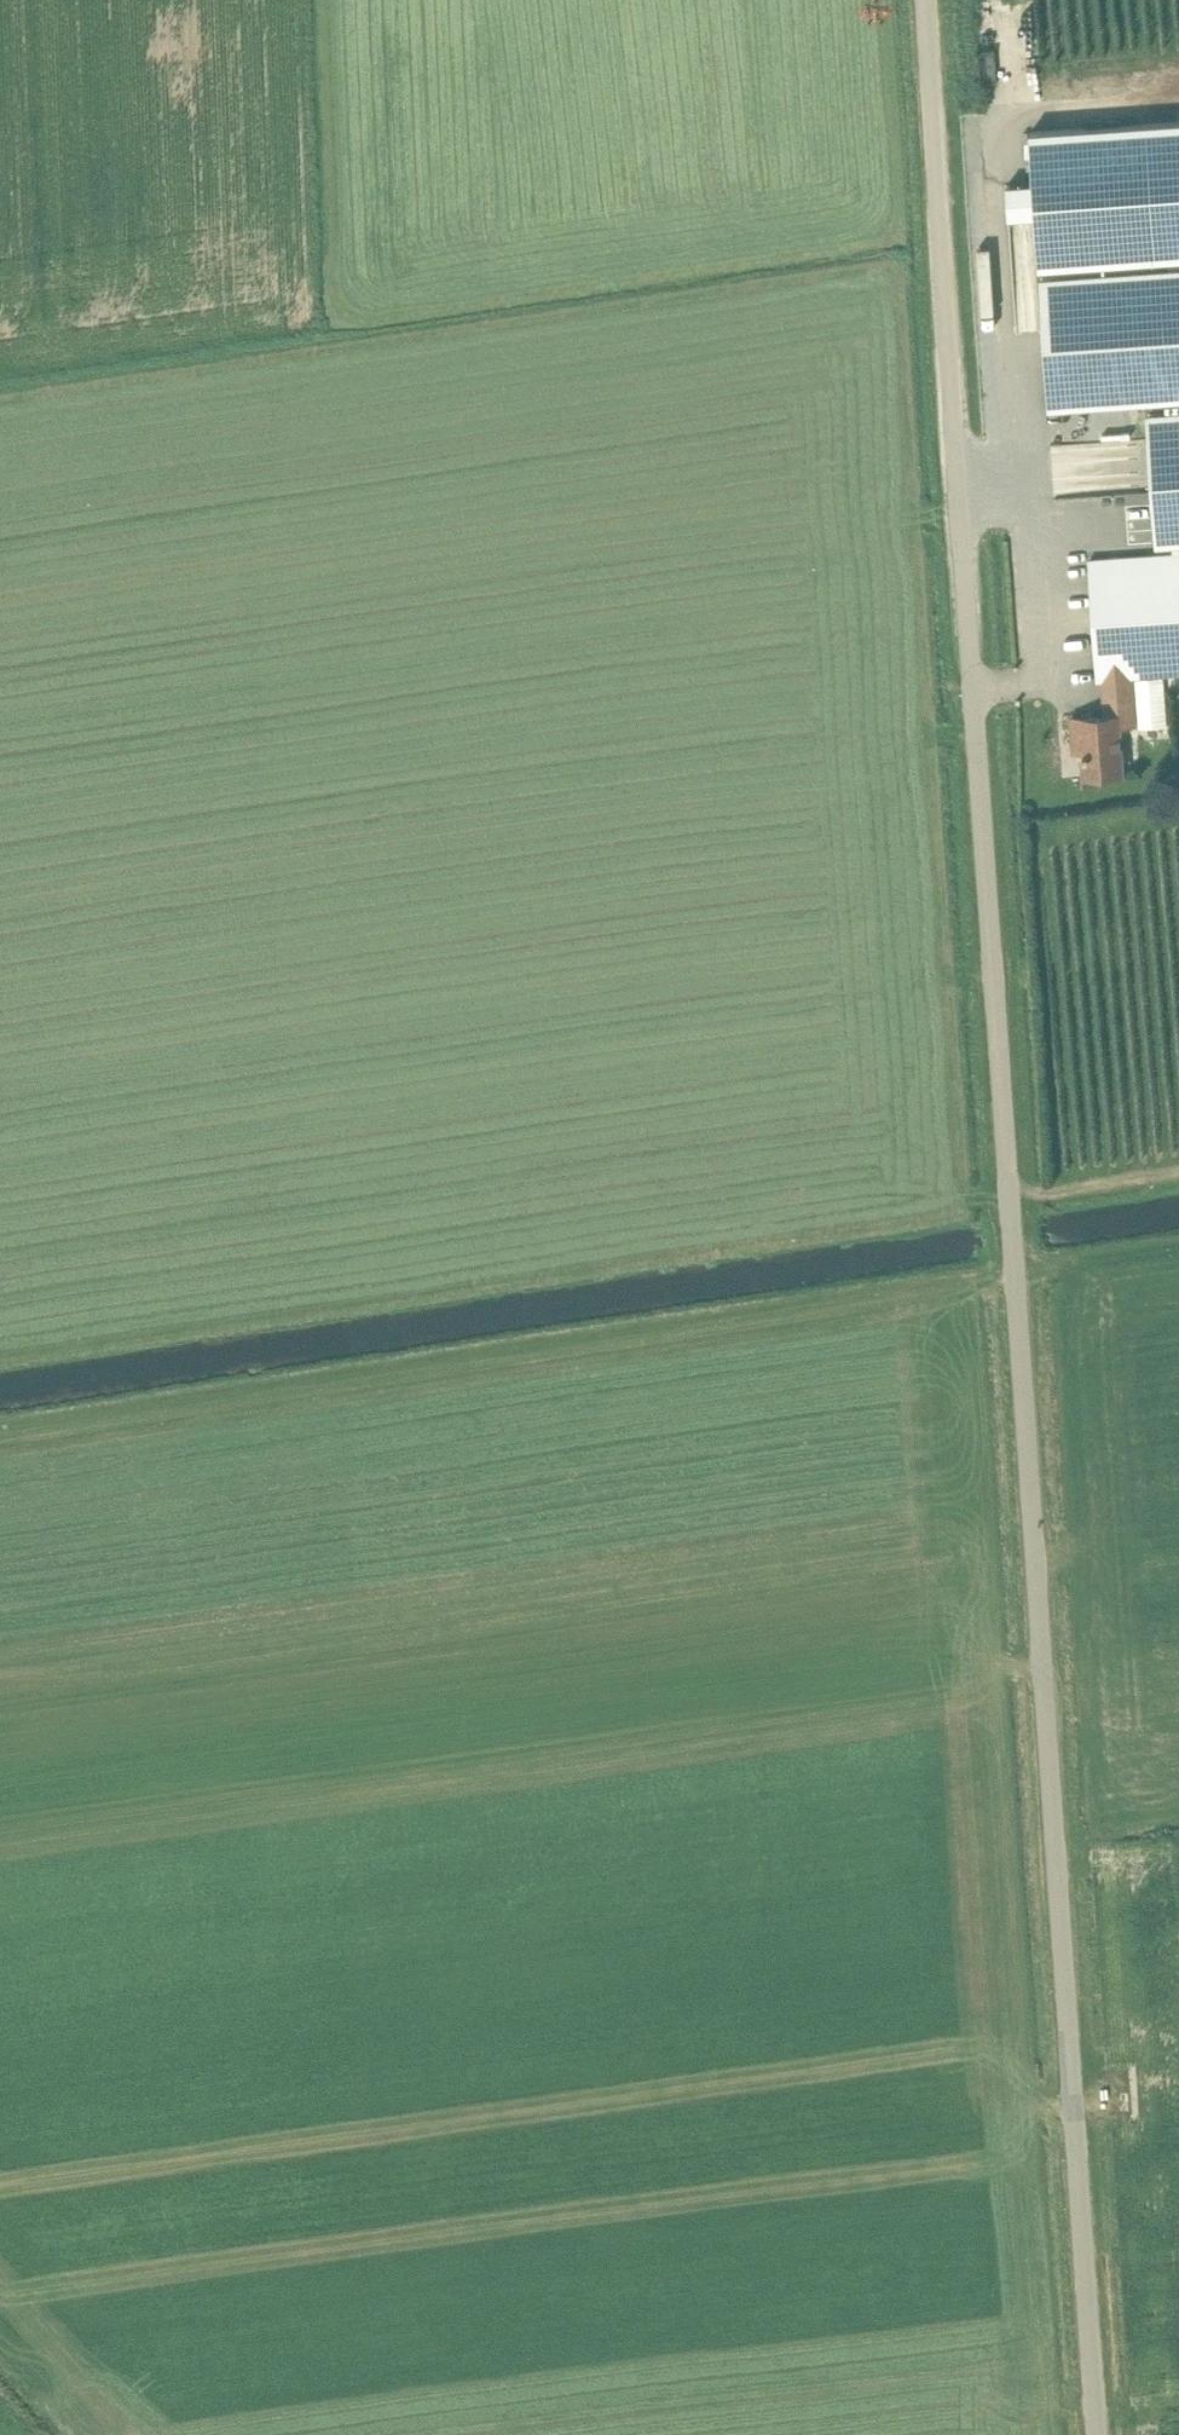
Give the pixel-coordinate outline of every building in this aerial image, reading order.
[(1030,132),(1034,184),(1007,186),(1009,217),(1036,215),(1039,267),(1169,258),(1170,268),(1043,277),(1051,405),(1178,396),(1178,122),(1030,132)] [(1178,553),(1178,412),(1150,414),(1158,540),(1172,539),(1173,554),(1178,553)] [(1173,554),(1090,559),(1099,680),(1101,679),(1104,716),(1072,718),(1074,739),(1082,738),(1085,776),(1122,773),(1118,726),(1136,725),(1132,677),(1178,674),(1178,553),(1173,554)]
